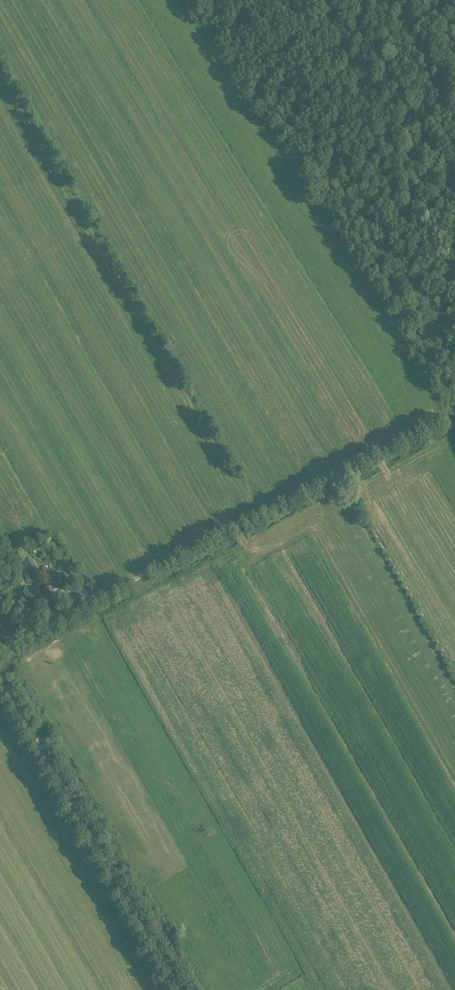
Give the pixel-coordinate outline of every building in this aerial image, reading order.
[(33,584),(43,578),(30,555),(20,561),(33,584)] [(51,598),(59,593),(66,589),(64,585),(68,583),(62,572),(42,584),(51,598)]
